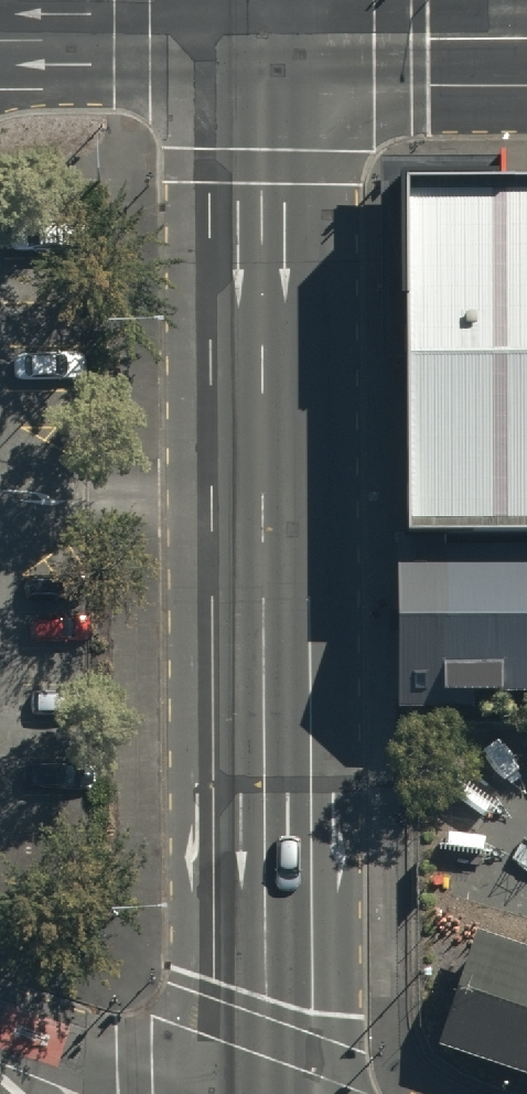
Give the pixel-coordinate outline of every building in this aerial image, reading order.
[(492,179),(402,182),(406,355),(412,531),(526,529),(526,178),(492,179)] [(414,692),(526,691),(526,529),(412,531),(414,692)] [(478,929),(441,1038),(526,1068),(526,946),(478,929)]
